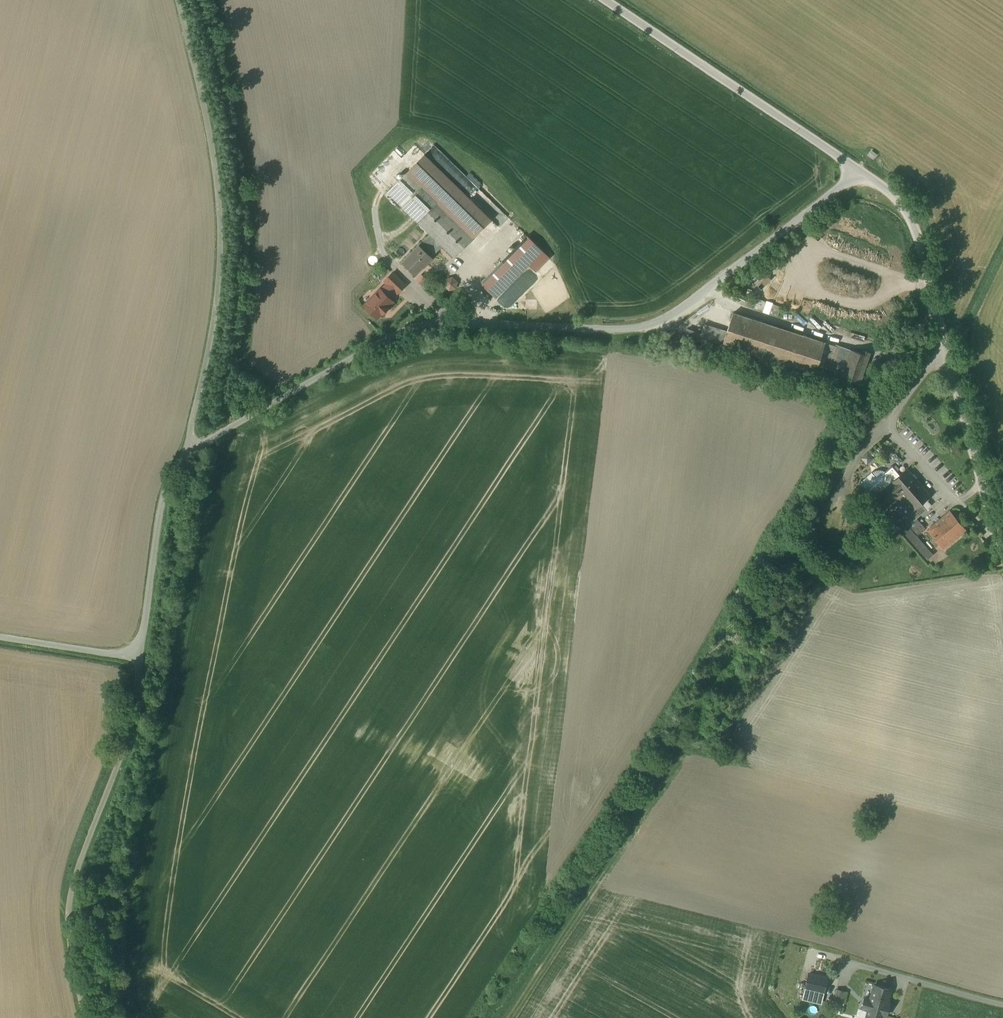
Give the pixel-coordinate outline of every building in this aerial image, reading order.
[(443,246),(454,257),(492,220),(425,154),(388,192),(431,234),(443,246)] [(431,234),(420,245),(432,257),(443,246),(431,234)] [(542,251),(527,237),(481,284),(496,298),(542,251)] [(419,245),(403,262),(415,274),(432,257),(420,245),(419,245)] [(396,291),(398,293),(405,285),(393,273),(385,281),(388,283),(396,291)] [(458,289),(458,277),(446,277),(446,289),(458,289)] [(381,289),(365,305),(377,317),(382,313),(383,314),(388,308),(387,307),(393,301),(389,298),(396,291),(388,283),(381,290),(381,289)] [(825,343),(733,314),(723,345),(815,375),(825,343)] [(837,345),(828,369),(843,375),(843,376),(859,382),(870,352),(863,350),(862,354),(837,345)] [(883,479),(867,492),(892,521),(893,519),(928,560),(933,555),(916,536),(925,528),(917,518),(920,516),(915,510),(930,497),(907,469),(899,475),(892,467),(886,473),(882,476),(883,479)] [(861,485),(867,492),(883,479),(882,476),(886,473),(884,472),(884,471),(882,471),(881,470),(879,470),(877,471),(874,472),(861,482),(861,485)] [(951,511),(927,531),(942,549),(966,530),(951,511)] [(850,545),(854,555),(869,549),(865,539),(850,545)] [(810,974),(804,1000),(820,1004),(827,978),(810,974)] [(865,1017),(883,1017),(884,1015),(886,1016),(889,1004),(887,1004),(891,990),(874,985),(870,1000),(865,999),(863,1008),(868,1010),(865,1017)] [(845,993),(836,990),(834,1000),(842,1002),(845,993)]
